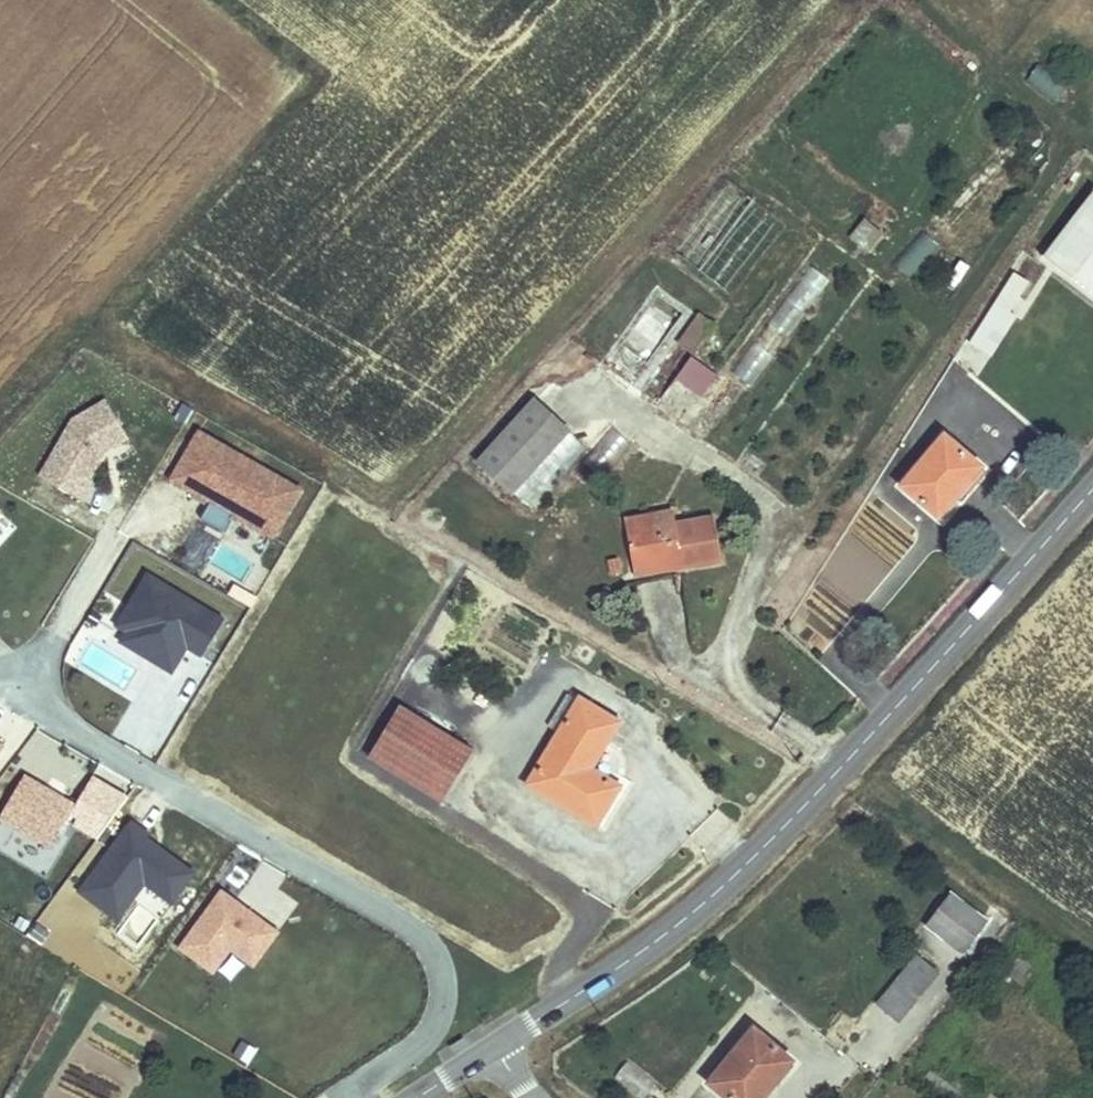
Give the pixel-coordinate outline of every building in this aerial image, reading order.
[(1048,104),(1069,81),(1043,57),(1022,79),(1048,104)] [(1050,266),(1092,298),(1092,194),(1042,261),(1050,266)] [(848,237),(867,252),(883,232),(864,217),(848,237)] [(918,227),(890,260),(908,276),(936,242),(918,227)] [(807,262),(729,369),(751,385),(829,278),(807,262)] [(1016,273),(971,344),(986,354),(1012,311),(1030,283),(1016,273)] [(1012,311),(986,354),(993,358),(1020,315),(1012,311)] [(676,366),(688,378),(711,354),(698,344),(676,366)] [(82,501),(126,421),(83,397),(38,478),(82,501)] [(510,508),(564,447),(528,416),(474,477),(510,508)] [(273,539),(303,487),(196,427),(166,480),(208,504),(199,518),(224,532),(233,517),(273,539)] [(948,438),(907,485),(941,516),(984,471),(948,438)] [(564,447),(510,508),(528,524),(583,464),(564,447)] [(618,534),(625,573),(663,566),(666,583),(716,574),(707,530),(665,538),(663,527),(618,534)] [(625,573),(628,590),(666,583),(663,566),(625,573)] [(143,572),(109,642),(174,673),(185,649),(204,658),(226,612),(143,572)] [(535,796),(605,834),(629,792),(601,776),(624,734),(582,710),(535,796)] [(401,723),(370,779),(443,819),(474,763),(401,723)] [(74,798),(18,773),(0,813),(0,826),(52,849),(74,798)] [(97,774),(70,823),(101,840),(128,792),(97,774)] [(141,885),(172,905),(197,867),(125,820),(76,893),(118,921),(141,885)] [(175,948),(213,975),(229,952),(253,969),(280,930),(217,887),(175,948)] [(928,928),(963,957),(987,927),(953,899),(928,928)] [(918,957),(875,1008),(891,1022),(934,970),(918,957)] [(934,970),(891,1022),(899,1028),(942,977),(934,970)] [(754,1032),(713,1088),(726,1097),(767,1097),(794,1061),(754,1032)] [(660,1084),(628,1058),(611,1078),(636,1097),(649,1097),(660,1084)]
